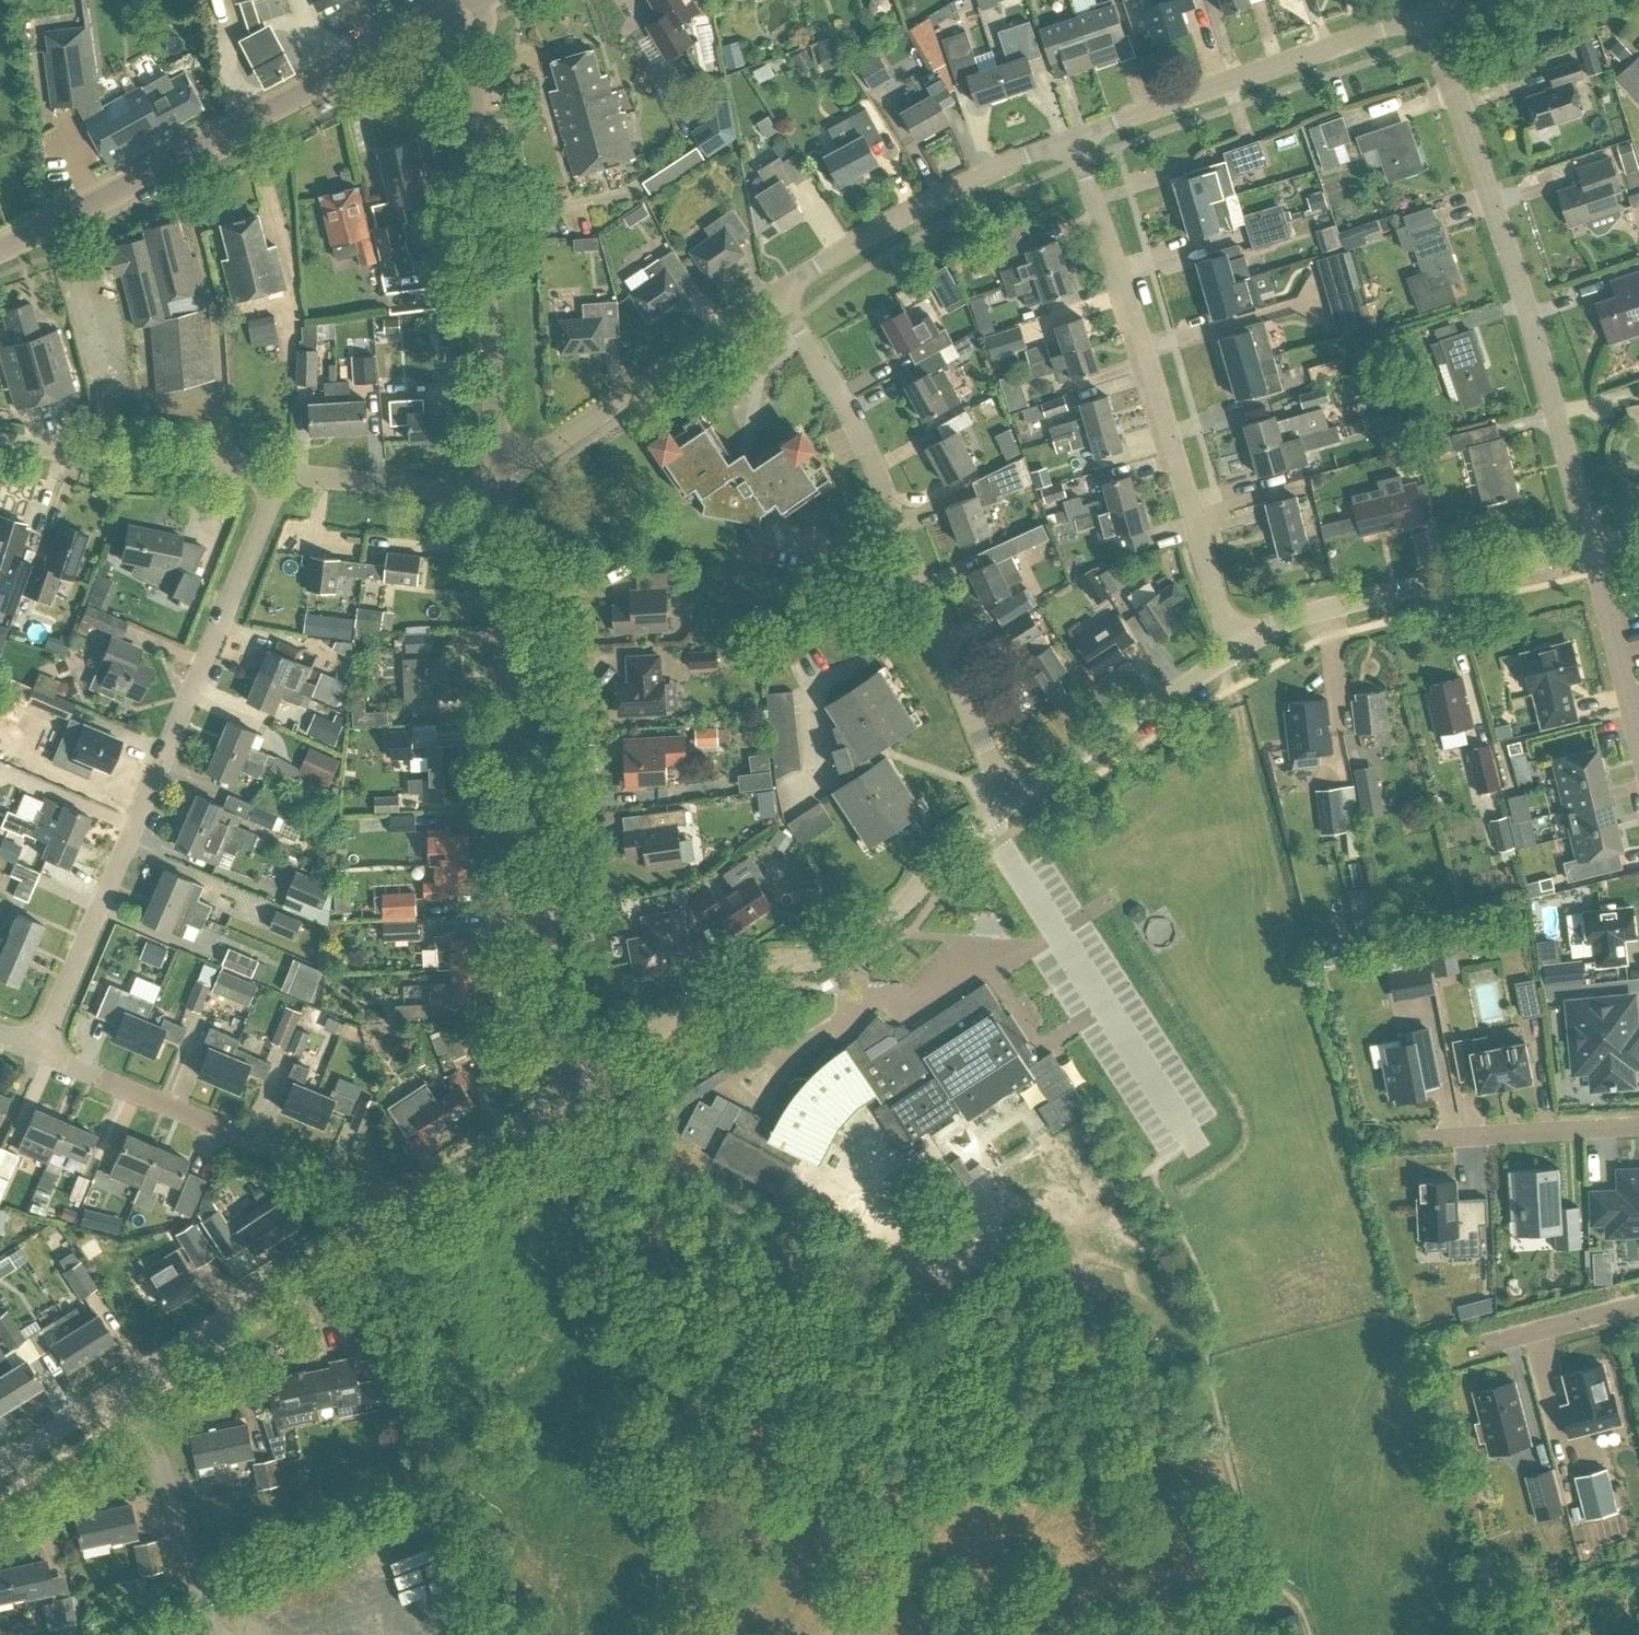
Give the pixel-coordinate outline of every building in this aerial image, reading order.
[(661,18),(648,27),(666,57),(680,49),(681,51),(699,40),(698,39),(694,42),(682,22),(700,10),(694,0),(650,0),(661,18)] [(981,11),(998,5),(997,2),(997,0),(977,0),(981,11)] [(1078,19),(1094,66),(1120,58),(1112,34),(1123,30),(1115,6),(1115,7),(1112,0),(1108,0),(1091,6),(1093,14),(1078,19)] [(1192,0),(1167,0),(1168,2),(1156,6),(1154,0),(1126,0),(1136,33),(1150,29),(1155,42),(1188,31),(1182,12),(1195,7),(1192,0)] [(1225,15),(1252,6),(1250,0),(1220,0),(1225,15)] [(57,8),(60,29),(48,31),(51,49),(47,49),(54,106),(101,100),(95,55),(108,53),(101,2),(57,8)] [(930,16),(935,24),(953,14),(947,5),(930,16)] [(1094,66),(1078,19),(1064,23),(1042,31),(1050,54),(1061,50),(1070,75),(1094,66)] [(1009,63),(998,67),(1007,95),(1037,85),(1028,60),(1041,56),(1029,21),(999,31),(1009,63)] [(269,25),(238,39),(259,79),(265,88),(296,71),(290,62),(269,25)] [(1007,95),(998,67),(979,73),(966,33),(943,41),(957,84),(969,80),(978,105),(1007,95)] [(818,41),(824,69),(842,65),(835,37),(818,41)] [(1592,38),(1578,43),(1589,76),(1603,72),(1592,38)] [(1633,52),(1619,38),(1609,48),(1622,62),(1633,52)] [(741,41),(724,45),(729,69),(747,65),(741,41)] [(601,76),(593,50),(553,61),(560,88),(551,91),(575,177),(636,160),(616,91),(612,93),(607,74),(601,76)] [(808,50),(794,58),(801,71),(815,63),(808,50)] [(878,52),(856,63),(870,90),(892,79),(878,52)] [(1583,76),(1577,59),(1548,68),(1553,84),(1546,87),(1546,89),(1527,95),(1537,127),(1581,113),(1570,80),(1583,76)] [(1619,78),(1638,100),(1638,59),(1619,78)] [(918,140),(951,121),(939,99),(950,93),(937,69),(915,82),(926,100),(903,113),(918,140)] [(206,105),(187,70),(172,79),(169,73),(145,85),(144,84),(102,107),(86,115),(113,164),(164,136),(166,127),(206,105)] [(705,123),(692,132),(709,157),(738,135),(732,98),(702,103),(705,123)] [(867,140),(880,133),(867,109),(848,120),(859,139),(827,157),(833,168),(829,170),(839,189),(858,179),(856,176),(879,163),(867,140)] [(1341,164),(1334,145),(1351,139),(1342,115),(1308,126),(1324,170),(1341,164)] [(1394,126),(1359,138),(1363,150),(1378,146),(1389,180),(1421,169),(1409,133),(1398,137),(1394,126)] [(374,205),(389,274),(415,268),(405,225),(409,224),(406,207),(431,202),(418,141),(379,149),(390,202),(374,205)] [(1261,162),(1254,142),(1254,141),(1242,145),(1230,149),(1224,151),(1229,163),(1244,158),(1247,167),(1261,162)] [(1626,173),(1638,169),(1638,167),(1631,141),(1617,145),(1626,173)] [(687,154),(694,165),(704,158),(697,147),(687,154)] [(758,197),(780,231),(804,216),(786,186),(794,181),(796,185),(811,175),(797,153),(784,162),(781,157),(758,171),(770,189),(758,197)] [(687,154),(676,161),(683,172),(694,165),(687,154)] [(1621,192),(1610,158),(1579,168),(1584,182),(1559,191),(1571,227),(1587,221),(1589,226),(1599,234),(1607,231),(1621,215),(1620,210),(1615,194),(1621,192)] [(676,161),(665,168),(672,179),(683,172),(676,161)] [(1175,182),(1183,210),(1225,197),(1224,196),(1237,193),(1229,163),(1228,161),(1195,171),(1196,176),(1175,182)] [(665,168),(654,175),(662,186),(672,179),(665,168)] [(654,175),(651,178),(644,183),(651,193),(662,186),(654,175)] [(377,262),(371,237),(359,188),(322,197),(337,259),(359,253),(362,265),(377,262)] [(1307,197),(1312,209),(1327,204),(1322,192),(1307,197)] [(1246,223),(1244,218),(1237,193),(1224,196),(1225,197),(1183,210),(1190,237),(1212,231),(1214,235),(1234,230),(1238,225),(1246,223)] [(644,204),(638,208),(645,218),(650,214),(644,204)] [(1407,225),(1397,229),(1402,246),(1404,252),(1416,248),(1424,272),(1408,277),(1419,311),(1457,298),(1451,282),(1459,279),(1440,221),(1437,222),(1432,206),(1403,216),(1407,225)] [(1282,207),(1244,218),(1246,223),(1249,234),(1287,222),(1282,207)] [(751,234),(733,208),(705,228),(711,237),(690,251),(709,279),(745,253),(738,243),(751,234)] [(238,302),(288,288),(276,246),(267,248),(259,217),(226,226),(231,243),(229,249),(232,258),(227,259),(238,302)] [(1307,218),(1290,223),(1295,239),(1312,235),(1307,218)] [(152,323),(158,394),(215,379),(209,308),(205,291),(207,290),(198,255),(193,257),(189,240),(184,237),(179,220),(146,228),(148,237),(117,245),(118,249),(110,251),(116,277),(125,275),(138,326),(152,323)] [(1291,236),(1287,222),(1249,234),(1253,248),(1291,236)] [(598,237),(589,238),(590,250),(599,249),(598,237)] [(981,247),(987,266),(1012,258),(1006,238),(981,247)] [(1323,251),(1338,247),(1335,238),(1320,243),(1323,251)] [(1002,271),(1007,286),(1065,266),(1061,254),(1063,251),(1061,245),(1057,244),(1056,240),(1027,250),(1030,261),(1002,271)] [(1197,262),(1206,290),(1251,276),(1247,262),(1243,263),(1238,245),(1218,251),(1220,256),(1197,262)] [(691,275),(673,250),(645,270),(651,279),(630,293),(650,320),(686,295),(678,284),(691,275)] [(1317,260),(1328,297),(1357,289),(1346,251),(1317,260)] [(1065,266),(1007,286),(1011,298),(1040,288),(1044,301),(1074,291),(1065,266)] [(948,269),(932,277),(933,280),(939,291),(955,282),(948,269)] [(1615,281),(1620,296),(1597,304),(1610,344),(1638,335),(1638,273),(1615,281)] [(1251,276),(1206,290),(1214,318),(1235,312),(1237,317),(1257,311),(1251,292),(1255,291),(1251,276)] [(1357,289),(1328,297),(1333,314),(1362,305),(1357,289)] [(984,296),(969,300),(973,312),(987,308),(984,296)] [(621,337),(618,301),(583,304),(584,319),(559,321),(562,354),(606,351),(605,338),(621,337)] [(30,304),(3,312),(12,343),(0,347),(0,349),(17,407),(73,390),(56,331),(40,336),(30,304)] [(458,330),(457,311),(438,312),(439,331),(458,330)] [(913,324),(905,311),(883,323),(900,354),(908,350),(915,364),(953,343),(945,328),(939,332),(929,315),(913,324)] [(274,314),(249,319),(254,345),(280,341),(274,314)] [(400,317),(385,318),(386,332),(401,331),(400,317)] [(1055,326),(1063,352),(1091,343),(1082,317),(1055,326)] [(1224,354),(1228,368),(1272,356),(1262,321),(1243,327),(1244,332),(1220,339),(1220,340),(1216,343),(1219,352),(1224,354)] [(335,322),(302,325),(303,339),(336,337),(335,322)] [(986,336),(993,358),(1027,347),(1020,325),(986,336)] [(1442,341),(1442,342),(1431,346),(1438,365),(1448,361),(1464,408),(1482,403),(1479,394),(1491,390),(1472,331),(1442,341)] [(967,335),(954,343),(961,355),(974,348),(967,335)] [(1384,347),(1387,357),(1408,350),(1405,340),(1384,347)] [(1030,363),(1051,356),(1046,343),(1026,350),(1030,363)] [(1091,343),(1063,352),(1051,356),(1030,363),(1034,376),(1068,365),(1072,378),(1099,369),(1091,343)] [(318,384),(319,349),(298,348),(297,383),(318,384)] [(924,420),(948,407),(961,400),(944,370),(950,367),(941,352),(915,366),(921,377),(905,386),(924,420)] [(378,381),(377,355),(353,356),(355,382),(378,381)] [(1282,390),(1272,356),(1228,368),(1237,398),(1261,391),(1262,396),(1282,390)] [(1312,379),(1346,369),(1342,357),(1308,366),(1312,379)] [(336,364),(329,365),(330,382),(337,381),(336,364)] [(1382,364),(1370,368),(1375,386),(1388,382),(1382,364)] [(340,434),(338,402),(337,381),(330,382),(325,382),(326,403),(311,404),(313,436),(340,434)] [(338,402),(340,434),(368,433),(367,401),(351,401),(349,381),(337,381),(338,402)] [(1303,407),(1330,399),(1326,385),(1299,393),(1303,407)] [(1038,404),(1025,408),(1013,411),(1017,421),(1025,419),(1026,422),(1068,409),(1063,395),(1038,403),(1038,404)] [(1053,440),(1115,422),(1108,396),(1081,404),(1085,418),(1050,428),(1053,440)] [(424,400),(413,400),(392,401),(393,423),(411,422),(412,442),(453,439),(454,426),(449,425),(448,412),(425,413),(424,400)] [(976,407),(981,423),(1003,416),(998,400),(976,407)] [(973,423),(966,410),(937,426),(944,438),(927,448),(946,483),(977,466),(958,432),(973,423)] [(1245,423),(1252,450),(1329,428),(1325,413),(1307,418),(1306,413),(1288,418),(1289,422),(1277,425),(1274,415),(1245,423)] [(818,485),(830,477),(821,463),(817,466),(807,450),(811,448),(801,434),(789,442),(786,438),(751,462),(748,458),(738,455),(734,458),(710,423),(706,426),(698,414),(684,423),(686,427),(671,437),(668,433),(655,443),(663,455),(659,458),(683,494),(696,485),(705,499),(702,514),(759,525),(762,510),(776,501),(785,514),(821,490),(818,485)] [(1115,422),(1053,440),(1057,453),(1087,445),(1093,448),(1095,457),(1123,449),(1115,422)] [(1379,430),(1384,451),(1410,444),(1404,424),(1379,430)] [(1429,455),(1455,449),(1456,451),(1469,448),(1483,506),(1520,497),(1505,438),(1500,439),(1496,424),(1426,442),(1429,455)] [(1329,428),(1252,450),(1260,476),(1289,467),(1286,455),(1304,450),(1303,448),(1332,439),(1329,428)] [(1413,450),(1401,453),(1405,469),(1417,467),(1413,450)] [(972,481),(978,496),(948,507),(962,545),(991,534),(982,508),(998,501),(996,496),(1034,482),(1031,473),(1025,456),(972,481)] [(1051,485),(1047,469),(1031,473),(1034,482),(1036,490),(1051,485)] [(1380,489),(1352,496),(1354,501),(1362,533),(1410,521),(1411,525),(1425,521),(1415,481),(1402,484),(1400,475),(1378,480),(1380,489)] [(1063,500),(1066,510),(1069,521),(1075,519),(1138,502),(1130,476),(1103,484),(1107,499),(1093,503),(1093,504),(1084,507),(1081,496),(1063,500)] [(1064,483),(1042,489),(1046,504),(1067,497),(1064,483)] [(1309,546),(1296,495),(1266,503),(1279,553),(1309,546)] [(1138,502),(1075,519),(1078,529),(1095,524),(1099,539),(1144,527),(1138,502)] [(1058,524),(1069,521),(1066,510),(1055,513),(1058,524)] [(2,575),(0,582),(0,607),(14,612),(30,562),(20,559),(30,528),(23,525),(24,522),(3,515),(0,524),(0,575),(2,575)] [(217,518),(209,524),(222,541),(230,535),(217,518)] [(71,579),(87,535),(60,525),(44,569),(33,565),(24,590),(51,600),(60,575),(71,579)] [(134,571),(163,585),(181,594),(177,604),(178,605),(205,547),(181,542),(182,536),(128,526),(122,560),(138,563),(134,571)] [(1026,550),(1020,536),(989,549),(995,561),(971,572),(986,606),(1011,594),(1008,587),(1024,580),(1013,556),(1026,550)] [(387,566),(364,563),(362,577),(385,580),(385,581),(419,585),(422,556),(388,552),(387,566)] [(362,577),(364,563),(341,561),(341,559),(312,556),(309,590),(337,593),(339,574),(362,577)] [(1125,584),(1114,566),(1100,574),(1112,593),(1125,584)] [(1097,585),(1100,584),(1092,570),(1091,569),(1089,571),(1076,578),(1085,593),(1085,592),(1097,585)] [(673,591),(672,572),(635,574),(636,591),(630,592),(631,606),(613,607),(614,632),(667,629),(665,591),(673,591)] [(1184,596),(1175,582),(1160,592),(1161,593),(1137,609),(1157,640),(1182,624),(1170,606),(1184,596)] [(739,583),(736,599),(764,604),(767,587),(739,583)] [(1003,626),(1034,606),(1024,590),(993,610),(1003,626)] [(110,613),(87,603),(80,619),(76,626),(87,631),(90,624),(120,637),(127,621),(110,613)] [(359,607),(356,626),(382,630),(384,611),(359,607)] [(1030,614),(1001,634),(1013,654),(1045,635),(1030,614)] [(1077,642),(1101,677),(1127,660),(1121,650),(1135,641),(1118,615),(1077,642)] [(321,638),(323,617),(307,616),(305,637),(321,638)] [(342,641),(353,642),(355,621),(339,619),(337,640),(342,641)] [(11,628),(8,636),(23,641),(26,633),(11,628)] [(434,649),(433,633),(406,634),(406,650),(434,649)] [(48,635),(44,647),(64,654),(68,642),(48,635)] [(116,690),(139,700),(152,669),(136,663),(138,657),(134,647),(131,646),(132,646),(111,637),(90,688),(113,698),(116,690)] [(352,643),(345,642),(344,654),(353,658),(352,643)] [(1537,652),(1520,656),(1528,690),(1533,689),(1541,725),(1572,718),(1565,687),(1569,681),(1578,678),(1570,644),(1553,648),(1553,646),(1536,650),(1537,652)] [(1066,670),(1051,647),(1029,661),(1037,673),(1024,682),(1044,714),(1069,697),(1056,677),(1066,670)] [(272,651),(261,675),(312,697),(313,698),(314,696),(318,687),(306,682),(312,668),(298,662),(272,651)] [(689,668),(716,667),(715,651),(688,653),(689,668)] [(660,682),(658,656),(627,658),(628,684),(617,684),(619,715),(665,712),(663,681),(660,682)] [(464,696),(462,658),(420,660),(421,668),(405,668),(406,682),(417,682),(417,703),(407,704),(407,705),(438,704),(438,702),(437,702),(436,697),(464,696)] [(338,705),(348,682),(324,672),(318,687),(314,696),(338,705)] [(261,675),(250,701),(276,712),(283,698),(307,708),(312,697),(261,675)] [(876,684),(870,676),(826,706),(837,722),(833,725),(832,726),(838,746),(831,748),(838,770),(846,768),(850,780),(834,791),(863,835),(870,830),(876,838),(912,814),(907,806),(914,801),(885,757),(869,768),(862,757),(905,728),(900,720),(907,715),(883,679),(876,684)] [(1466,693),(1462,676),(1431,684),(1433,690),(1426,691),(1436,733),(1473,724),(1467,702),(1466,702),(1464,693),(1466,693)] [(74,702),(33,685),(26,701),(66,718),(74,702)] [(765,693),(767,708),(793,705),(791,691),(765,693)] [(1388,727),(1385,691),(1356,694),(1357,699),(1353,699),(1356,730),(1388,727)] [(1285,709),(1291,757),(1292,769),(1321,765),(1319,754),(1334,752),(1327,698),(1290,702),(1291,709),(1285,709)] [(767,708),(768,722),(794,719),(793,705),(767,708)] [(316,713),(307,733),(335,745),(340,731),(343,724),(336,721),(316,713)] [(796,733),(794,719),(768,722),(770,736),(796,733)] [(68,720),(50,763),(86,778),(92,765),(110,772),(122,742),(84,726),(68,720)] [(232,721),(221,747),(272,769),(277,757),(252,747),(258,733),(232,721)] [(1510,723),(1495,727),(1498,739),(1513,735),(1510,723)] [(731,726),(696,728),(697,745),(719,744),(718,741),(732,740),(731,726)] [(392,760),(428,758),(429,780),(408,781),(409,795),(423,794),(423,801),(461,800),(460,767),(467,766),(465,744),(413,747),(412,732),(390,733),(392,760)] [(770,736),(771,750),(797,747),(796,733),(770,736)] [(685,762),(683,737),(624,740),(626,771),(621,771),(622,788),(645,787),(645,782),(666,781),(665,764),(685,762)] [(1521,741),(1508,744),(1510,754),(1523,752),(1521,741)] [(1468,749),(1479,792),(1498,787),(1487,744),(1468,749)] [(221,747),(210,772),(236,783),(242,769),(268,780),(272,769),(221,747)] [(771,750),(773,764),(799,761),(797,747),(771,750)] [(303,774),(330,786),(341,761),(315,749),(303,774)] [(1596,749),(1552,760),(1558,785),(1603,774),(1596,749)] [(1526,756),(1511,760),(1519,789),(1533,785),(1526,756)] [(799,761),(773,764),(775,778),(775,777),(790,769),(800,768),(799,761)] [(1375,806),(1368,767),(1355,769),(1362,808),(1375,806)] [(1603,774),(1558,785),(1565,810),(1609,799),(1603,774)] [(1352,786),(1316,790),(1321,834),(1346,831),(1348,845),(1359,844),(1352,786)] [(291,802),(261,789),(255,802),(285,815),(291,802)] [(760,790),(762,808),(776,807),(774,789),(760,790)] [(1509,797),(1515,821),(1532,817),(1526,793),(1509,797)] [(376,811),(400,810),(399,794),(376,795),(376,811)] [(200,796),(189,821),(240,843),(253,848),(259,834),(239,825),(243,815),(200,796)] [(7,811),(7,812),(27,820),(79,842),(90,817),(64,806),(63,808),(55,805),(56,802),(44,797),(34,822),(27,819),(7,811)] [(1400,800),(1402,811),(1421,809),(1420,797),(1400,800)] [(1609,799),(1565,810),(1571,835),(1615,824),(1609,799)] [(808,808),(822,830),(833,823),(818,801),(808,808)] [(285,818),(255,807),(249,821),(279,831),(285,818)] [(686,824),(684,808),(647,813),(649,828),(624,832),(627,857),(645,854),(647,868),(682,863),(676,825),(686,824)] [(802,812),(797,816),(811,837),(822,830),(808,808),(802,812)] [(27,820),(7,812),(1,827),(22,836),(23,833),(36,839),(36,838),(48,843),(42,857),(68,867),(79,842),(27,820)] [(390,813),(390,831),(416,830),(415,812),(390,813)] [(1491,820),(1499,851),(1515,846),(1507,815),(1491,820)] [(344,835),(368,835),(369,816),(344,816),(344,835)] [(240,843),(189,821),(178,846),(219,864),(225,850),(235,854),(240,843)] [(1615,824),(1571,835),(1577,861),(1622,850),(1615,824)] [(780,827),(770,841),(784,851),(794,837),(780,827)] [(434,866),(471,864),(469,834),(451,834),(451,831),(430,831),(430,843),(431,866),(434,866)] [(0,845),(0,854),(14,860),(20,846),(3,838),(0,845)] [(709,888),(693,899),(707,921),(720,912),(733,931),(771,905),(757,885),(767,879),(751,856),(724,874),(734,888),(717,899),(709,888)] [(26,900),(39,871),(15,860),(9,875),(19,878),(12,894),(26,900)] [(472,892),(471,864),(434,866),(435,882),(424,882),(424,898),(454,897),(454,893),(472,892)] [(335,882),(300,869),(290,892),(326,907),(335,882)] [(157,895),(209,918),(213,907),(188,896),(194,882),(167,870),(157,895)] [(1552,876),(1539,879),(1541,889),(1554,886),(1552,876)] [(686,886),(673,889),(676,900),(689,897),(686,886)] [(416,894),(383,895),(384,918),(417,917),(416,894)] [(146,921),(172,932),(184,937),(190,923),(204,929),(209,918),(157,895),(146,921)] [(353,896),(352,914),(374,914),(375,896),(353,896)] [(1636,937),(1632,907),(1616,908),(1615,903),(1600,904),(1601,910),(1584,912),(1588,943),(1594,942),(1597,966),(1626,962),(1624,939),(1636,937)] [(577,918),(582,918),(588,911),(587,905),(577,907),(573,907),(575,919),(577,918)] [(270,928),(295,938),(302,920),(277,909),(270,928)] [(688,950),(686,938),(681,909),(642,917),(646,936),(629,939),(636,977),(674,970),(671,954),(688,950)] [(5,944),(31,955),(44,925),(17,914),(5,944)] [(419,922),(384,924),(385,938),(420,936),(419,922)] [(452,969),(452,970),(476,968),(475,940),(456,941),(456,936),(435,937),(436,948),(437,948),(439,970),(452,969)] [(147,941),(142,957),(163,964),(168,949),(147,941)] [(5,944),(0,942),(0,954),(0,955),(0,979),(18,986),(31,955),(5,944)] [(1455,943),(1430,948),(1435,977),(1460,972),(1455,943)] [(260,959),(230,946),(223,963),(252,976),(260,959)] [(1337,947),(1322,951),(1325,967),(1341,964),(1337,947)] [(1585,982),(1583,960),(1544,964),(1546,986),(1585,982)] [(323,970),(301,961),(288,991),(311,1000),(323,970)] [(452,970),(453,982),(430,983),(431,1003),(459,1002),(459,997),(477,996),(476,968),(452,970)] [(221,969),(212,991),(250,1007),(259,985),(221,969)] [(1395,996),(1407,993),(1403,970),(1390,973),(1395,996)] [(201,1012),(212,984),(198,978),(186,1006),(201,1012)] [(907,1027),(897,1025),(856,1052),(918,1148),(927,1142),(921,1132),(960,1107),(969,1121),(1037,1079),(1030,1067),(1039,1061),(1026,1042),(1029,1040),(1012,1012),(1008,1015),(986,981),(910,1030),(907,1027)] [(116,1039),(137,1048),(156,1003),(112,985),(99,1016),(122,1026),(116,1039)] [(1636,1025),(1633,996),(1567,1002),(1574,1075),(1597,1073),(1598,1088),(1611,1086),(1611,1088),(1616,1088),(1616,1086),(1629,1085),(1627,1067),(1638,1065),(1638,1025),(1636,1025)] [(1541,1015),(1539,1002),(1520,1006),(1522,1019),(1541,1015)] [(156,1003),(137,1048),(157,1057),(166,1035),(182,1042),(188,1029),(167,1020),(164,1027),(149,1020),(156,1003)] [(398,1021),(424,1021),(424,1003),(397,1004),(398,1021)] [(287,1047),(302,1011),(287,1005),(273,1041),(287,1047)] [(856,1052),(897,1025),(889,1023),(889,1022),(888,1023),(877,1012),(856,1036),(836,1052),(829,1046),(812,1065),(816,1068),(807,1078),(805,1077),(802,1077),(800,1076),(798,1077),(795,1077),(793,1079),(790,1080),(789,1082),(796,1089),(778,1109),(782,1112),(775,1125),(742,1106),(734,1119),(738,1121),(733,1130),(729,1128),(714,1157),(778,1192),(799,1154),(819,1164),(829,1145),(827,1144),(837,1125),(857,1103),(875,1092),(882,1103),(875,1108),(906,1156),(918,1148),(856,1052)] [(351,1025),(341,1044),(353,1050),(363,1032),(351,1025)] [(467,1025),(433,1040),(446,1072),(458,1068),(455,1062),(467,1057),(465,1050),(476,1045),(467,1025)] [(297,1026),(288,1048),(302,1053),(304,1048),(313,1052),(320,1036),(297,1026)] [(1439,1086),(1428,1028),(1401,1034),(1404,1045),(1387,1048),(1390,1064),(1385,1065),(1391,1096),(1396,1095),(1397,1100),(1425,1095),(1424,1089),(1439,1086)] [(200,1076),(221,1084),(235,1049),(236,1050),(240,1040),(213,1029),(204,1050),(210,1052),(200,1076)] [(1476,1077),(1478,1091),(1532,1081),(1529,1060),(1533,1060),(1531,1046),(1526,1047),(1525,1042),(1471,1052),(1468,1039),(1453,1042),(1461,1080),(1476,1077)] [(235,1049),(221,1084),(241,1093),(250,1072),(266,1078),(272,1064),(251,1056),(236,1050),(235,1049)] [(420,1051),(411,1056),(417,1066),(426,1061),(420,1051)] [(285,1112),(304,1120),(316,1090),(305,1086),(311,1070),(297,1064),(288,1085),(295,1088),(285,1112)] [(375,1077),(385,1075),(383,1065),(373,1068),(375,1077)] [(458,1088),(439,1101),(452,1121),(476,1104),(466,1089),(470,1086),(458,1070),(450,1075),(458,1088)] [(316,1090),(304,1120),(326,1129),(335,1108),(351,1114),(356,1101),(335,1092),(333,1098),(316,1090)] [(9,1097),(0,1093),(0,1119),(9,1097)] [(351,1126),(366,1133),(378,1101),(364,1095),(351,1126)] [(452,1121),(439,1101),(427,1108),(419,1096),(403,1107),(415,1125),(419,1122),(429,1137),(452,1121)] [(54,1147),(65,1122),(35,1109),(17,1150),(46,1163),(51,1150),(52,1151),(54,1147)] [(65,1122),(54,1147),(85,1161),(96,1135),(65,1122)] [(115,1160),(109,1175),(139,1188),(145,1173),(156,1147),(126,1134),(115,1160)] [(156,1147),(145,1173),(176,1186),(187,1160),(156,1147)] [(0,1157),(0,1175),(8,1179),(17,1155),(4,1149),(0,1157)] [(960,1157),(951,1163),(966,1185),(975,1178),(985,1171),(980,1163),(969,1171),(963,1162),(960,1157)] [(49,1188),(57,1172),(44,1166),(38,1182),(49,1188)] [(1562,1169),(1514,1170),(1515,1232),(1559,1231),(1560,1244),(1585,1244),(1583,1209),(1564,1209),(1562,1169)] [(1618,1170),(1619,1191),(1591,1192),(1593,1223),(1607,1223),(1608,1236),(1638,1234),(1638,1169),(1618,1170)] [(189,1172),(181,1190),(197,1197),(205,1179),(189,1172)] [(79,1200),(88,1178),(77,1173),(68,1196),(79,1200)] [(1424,1217),(1420,1217),(1421,1238),(1449,1237),(1450,1249),(1450,1257),(1482,1255),(1480,1224),(1488,1224),(1487,1198),(1458,1199),(1457,1182),(1422,1184),(1424,1217)] [(117,1213),(123,1193),(98,1185),(92,1205),(117,1213)] [(139,1187),(133,1202),(148,1209),(155,1193),(139,1187)] [(166,1218),(180,1224),(190,1201),(175,1196),(166,1218)] [(205,1196),(195,1215),(199,1222),(215,1210),(205,1196)] [(224,1258),(245,1244),(258,1235),(266,1246),(297,1225),(280,1200),(249,1221),(250,1221),(231,1234),(215,1210),(199,1222),(224,1258)] [(105,1230),(109,1214),(83,1208),(80,1225),(105,1230)] [(63,1209),(59,1219),(72,1223),(76,1213),(63,1209)] [(211,1256),(191,1223),(174,1233),(195,1266),(211,1256)] [(84,1295),(97,1287),(98,1286),(80,1259),(78,1260),(72,1250),(57,1259),(63,1270),(62,1271),(79,1298),(84,1295)] [(143,1272),(153,1289),(166,1309),(196,1289),(184,1270),(186,1269),(175,1252),(143,1272)] [(7,1256),(0,1260),(0,1277),(15,1268),(7,1256)] [(1490,1297),(1475,1301),(1478,1315),(1493,1311),(1490,1297)] [(74,1307),(62,1315),(89,1357),(113,1342),(96,1315),(84,1322),(74,1307)] [(14,1322),(6,1309),(0,1313),(0,1335),(9,1349),(25,1338),(14,1322)] [(89,1357),(62,1315),(43,1327),(53,1342),(48,1345),(66,1372),(89,1357)] [(1,1375),(17,1402),(41,1387),(24,1361),(11,1369),(0,1350),(0,1375),(1,1375)] [(358,1382),(353,1355),(330,1360),(331,1366),(277,1377),(280,1392),(271,1394),(276,1420),(282,1418),(283,1423),(320,1416),(318,1406),(339,1402),(341,1415),(364,1410),(378,1407),(372,1380),(358,1382)] [(1570,1402),(1562,1404),(1570,1435),(1621,1421),(1613,1391),(1611,1392),(1604,1364),(1563,1375),(1570,1402)] [(17,1402),(1,1375),(0,1375),(0,1413),(17,1402)] [(1521,1406),(1515,1382),(1473,1393),(1481,1421),(1475,1423),(1480,1442),(1497,1438),(1500,1450),(1531,1442),(1525,1421),(1523,1421),(1519,1406),(1521,1406)] [(254,1456),(247,1422),(192,1434),(199,1465),(227,1459),(228,1462),(254,1456)] [(283,1483),(278,1457),(254,1461),(259,1487),(283,1483)] [(1525,1475),(1536,1518),(1536,1519),(1541,1518),(1563,1512),(1552,1468),(1525,1475)] [(1607,1468),(1575,1477),(1582,1505),(1586,1518),(1586,1519),(1618,1510),(1607,1468)] [(316,1486),(302,1490),(305,1500),(319,1496),(316,1486)] [(130,1501),(73,1513),(79,1547),(108,1541),(109,1544),(137,1538),(130,1501)] [(1582,1505),(1572,1508),(1575,1520),(1586,1518),(1582,1505)] [(163,1569),(156,1538),(132,1543),(139,1574),(163,1569)] [(45,1559),(0,1569),(0,1600),(24,1595),(24,1597),(51,1591),(45,1559)] [(77,1619),(70,1593),(51,1598),(57,1624),(60,1634),(62,1634),(77,1631),(74,1619),(77,1619)] [(1297,1612),(1270,1621),(1274,1634),(1304,1634),(1297,1612)]
